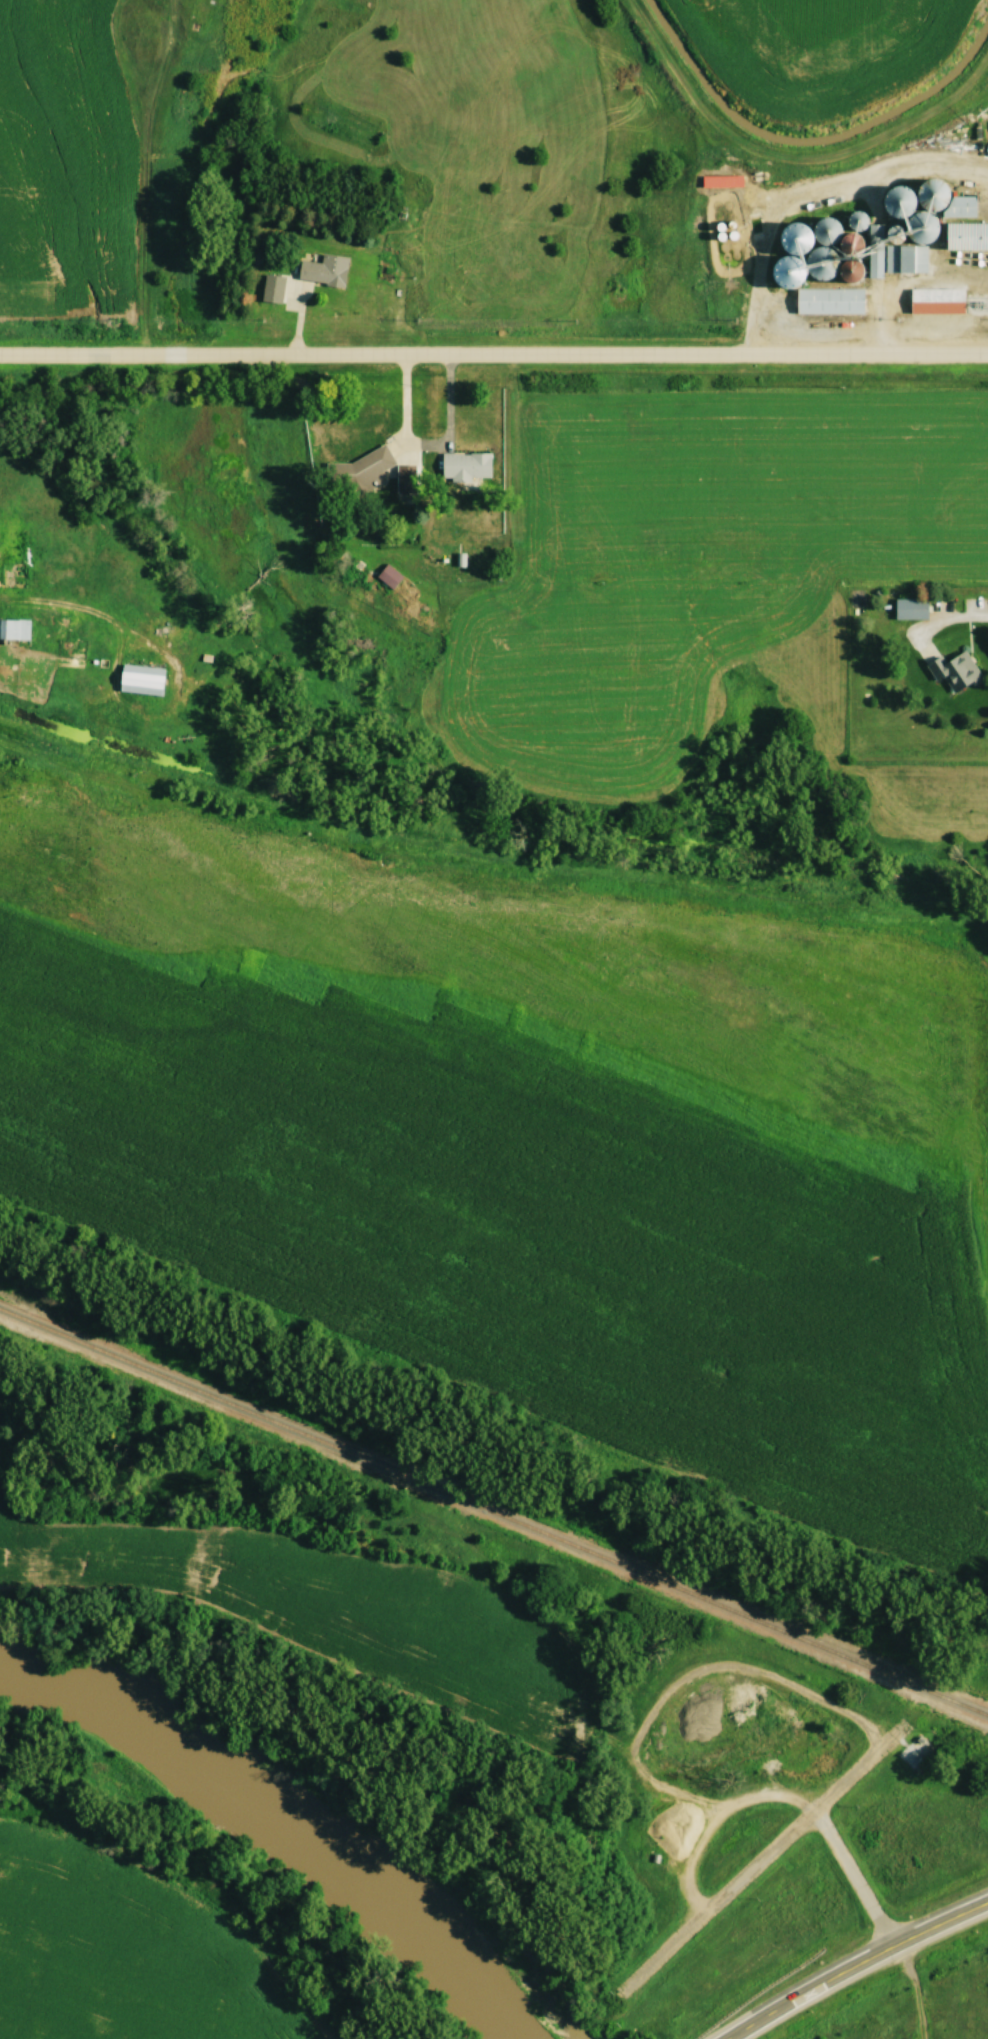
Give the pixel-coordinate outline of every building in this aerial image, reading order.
[(715,176),(754,176),(754,190),(715,190),(715,176)] [(941,218),(975,218),(975,196),(942,196),(942,183),(928,183),(928,210),(941,210),(941,218)] [(817,245),(838,243),(835,218),(814,220),(817,245)] [(963,226),(987,226),(987,254),(964,255),(963,226)] [(850,256),(862,242),(851,232),(839,246),(850,256)] [(886,246),(886,273),(925,273),(925,246),(886,246)] [(343,288),(347,258),(321,254),(319,265),(290,261),(288,280),(343,288)] [(923,289),(976,288),(977,315),(923,315),(923,289)] [(812,315),(812,293),(877,291),(877,314),(812,315)] [(386,483),(381,471),(394,465),(386,446),(336,467),(349,499),(386,483)] [(441,487),(476,487),(477,481),(491,481),(491,453),(441,453),(441,487)] [(415,493),(415,465),(396,465),(396,493),(415,493)] [(894,599),(894,619),(926,619),(926,599),(894,599)] [(28,638),(28,618),(0,618),(0,638),(28,638)] [(943,677),(952,694),(982,678),(966,649),(944,660),(941,655),(924,664),(934,682),(943,677)] [(118,691),(160,695),(163,667),(121,663),(118,691)] [(908,1770),(923,1764),(920,1759),(929,1755),(922,1740),(899,1750),(908,1770)]
